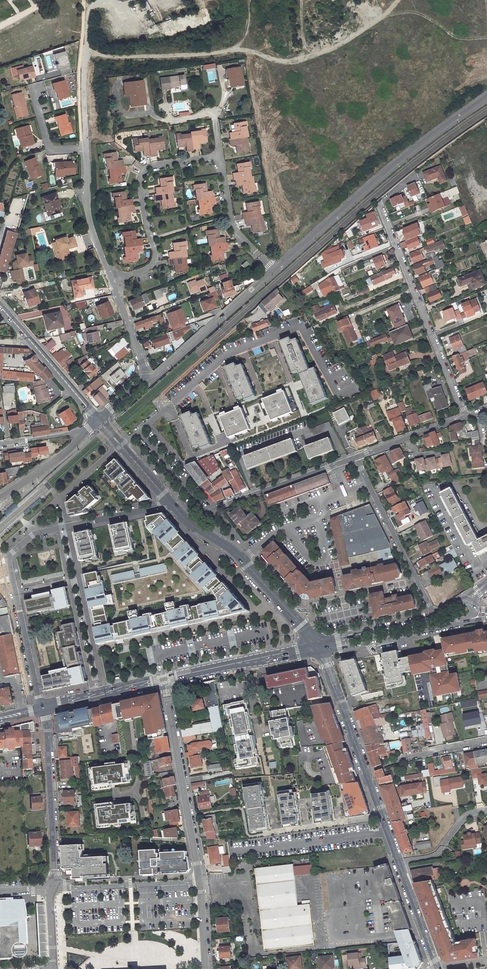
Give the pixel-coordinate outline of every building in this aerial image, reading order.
[(47,79),(71,73),(65,51),(42,57),(47,79)] [(31,65),(15,69),(18,78),(22,77),(29,76),(29,77),(34,76),(31,65)] [(240,68),(227,70),(228,79),(232,79),(233,87),(243,86),(240,68)] [(184,76),(160,80),(161,91),(170,90),(170,88),(180,87),(180,85),(185,85),(184,76)] [(65,81),(56,83),(57,88),(54,89),(56,96),(58,96),(58,100),(69,97),(65,81)] [(146,107),(145,101),(147,101),(144,83),(125,86),(126,92),(127,92),(128,100),(130,99),(132,99),(134,109),(146,107)] [(21,92),(11,95),(14,107),(13,107),(15,114),(18,113),(19,117),(27,115),(24,105),(25,105),(23,95),(22,96),(21,92)] [(66,115),(56,117),(58,121),(59,126),(60,126),(60,128),(60,129),(61,133),(65,132),(66,135),(72,133),(70,123),(68,124),(66,115)] [(247,122),(235,124),(236,130),(237,129),(238,132),(231,133),(232,140),(248,137),(249,137),(247,122)] [(26,126),(17,129),(19,134),(16,134),(17,139),(18,139),(21,147),(32,144),(30,135),(28,136),(26,126)] [(199,149),(198,142),(201,142),(201,143),(207,142),(206,131),(191,133),(192,134),(194,150),(199,149)] [(184,147),(184,146),(187,145),(187,152),(194,151),(194,150),(192,134),(177,136),(178,148),(184,147)] [(232,140),(231,140),(232,146),(239,145),(239,148),(238,148),(239,154),(250,152),(248,137),(232,140)] [(149,139),(134,141),(136,153),(141,152),(141,151),(144,151),(144,157),(151,156),(149,140),(149,139)] [(164,139),(149,140),(151,156),(151,157),(157,157),(157,150),(159,150),(159,151),(165,150),(164,139)] [(462,151),(453,156),(457,167),(467,162),(462,151)] [(117,153),(105,154),(107,168),(108,168),(123,166),(123,161),(117,162),(116,159),(117,159),(117,153)] [(35,159),(25,162),(30,175),(32,174),(34,179),(42,176),(35,159)] [(250,161),(239,163),(240,169),(241,169),(241,171),(235,172),(236,180),(237,179),(253,177),(250,161)] [(64,162),(58,163),(58,168),(56,168),(57,177),(65,176),(65,174),(75,174),(74,162),(67,162),(66,163),(64,163),(64,162)] [(123,166),(108,168),(110,183),(122,182),(121,176),(120,174),(126,173),(125,166),(123,166)] [(442,166),(426,173),(427,174),(426,175),(428,179),(428,178),(429,179),(431,178),(432,179),(439,176),(442,182),(448,180),(442,166)] [(457,184),(456,185),(457,187),(464,205),(465,206),(469,215),(474,228),(480,226),(471,204),(472,204),(462,182),(464,181),(461,174),(454,176),(457,184)] [(171,177),(160,178),(160,184),(161,184),(162,186),(156,187),(157,194),(172,192),(173,192),(171,177)] [(253,177),(237,179),(238,186),(245,185),(245,187),(244,187),(245,193),(257,192),(254,177),(253,177)] [(408,186),(412,198),(422,194),(417,182),(408,186)] [(206,183),(195,185),(197,200),(199,199),(214,197),(213,191),(207,191),(206,189),(207,189),(206,183)] [(449,190),(439,194),(440,195),(429,199),(435,212),(445,208),(441,198),(450,194),(449,190)] [(125,200),(125,198),(126,198),(125,192),(114,194),(115,208),(117,208),(132,206),(131,200),(125,200)] [(157,194),(155,194),(156,200),(163,199),(163,202),(162,202),(163,208),(174,206),(172,192),(157,194)] [(405,193),(391,199),(396,211),(417,203),(415,200),(409,203),(405,193)] [(57,194),(43,197),(48,215),(62,212),(57,194)] [(210,206),(209,204),(216,203),(215,197),(214,197),(199,199),(201,213),(212,212),(211,206),(210,206)] [(258,201),(247,203),(248,209),(249,209),(249,212),(243,213),(244,219),(246,219),(261,216),(258,201)] [(16,205),(13,214),(22,216),(25,217),(28,208),(16,205)] [(132,206),(117,208),(119,223),(130,221),(130,216),(129,216),(129,213),(135,213),(134,206),(132,206)] [(465,206),(460,208),(464,217),(469,215),(465,206)] [(451,217),(450,215),(455,213),(453,209),(443,213),(445,219),(451,217)] [(369,218),(361,221),(364,231),(377,225),(373,213),(368,215),(369,218)] [(261,216),(246,219),(247,225),(253,224),(254,227),(252,227),(253,233),(265,231),(262,216),(261,216)] [(414,226),(402,231),(404,236),(416,231),(419,237),(426,233),(422,222),(414,225),(414,226)] [(11,251),(15,239),(17,231),(14,230),(13,233),(7,231),(0,253),(0,270),(5,272),(11,251)] [(134,230),(123,231),(124,246),(140,244),(141,244),(141,237),(134,238),(134,236),(135,236),(134,230)] [(217,230),(206,231),(208,246),(210,246),(225,244),(224,237),(217,238),(217,235),(218,235),(217,230)] [(374,235),(365,239),(367,245),(365,247),(367,252),(379,247),(374,235)] [(59,250),(57,250),(59,256),(62,258),(66,257),(68,253),(66,248),(70,247),(71,248),(77,246),(74,238),(68,240),(67,237),(57,241),(57,242),(59,250)] [(406,241),(401,244),(403,248),(408,246),(410,250),(421,245),(417,238),(407,242),(406,241)] [(442,241),(424,248),(425,251),(427,251),(427,253),(439,248),(440,250),(445,248),(442,241)] [(59,250),(57,242),(53,243),(57,258),(62,260),(68,259),(71,253),(69,249),(71,249),(71,248),(70,247),(66,248),(68,253),(66,257),(62,258),(59,256),(57,250),(59,250)] [(184,242),(172,243),(173,249),(174,249),(174,251),(168,252),(168,259),(184,257),(186,257),(184,242)] [(221,253),(221,251),(227,250),(226,243),(225,244),(210,246),(212,261),(223,259),(222,253),(221,253)] [(135,254),(135,251),(141,251),(140,244),(124,246),(123,246),(125,260),(137,259),(136,254),(135,254)] [(321,262),(324,269),(347,260),(341,245),(322,253),(325,261),(321,262)] [(420,251),(410,254),(414,263),(424,259),(420,251)] [(13,279),(17,278),(17,282),(25,280),(24,277),(21,277),(19,265),(27,263),(27,266),(34,265),(32,256),(28,257),(27,253),(17,255),(18,262),(14,263),(15,270),(12,271),(13,279)] [(385,255),(374,259),(379,270),(387,266),(385,262),(388,261),(385,255)] [(168,259),(167,259),(168,265),(174,264),(175,267),(173,267),(174,273),(185,271),(184,257),(168,259)] [(432,267),(432,265),(437,263),(434,257),(427,260),(415,265),(418,274),(426,271),(424,268),(428,266),(429,268),(432,267)] [(22,267),(27,266),(27,263),(19,265),(21,277),(24,277),(22,267)] [(390,276),(396,273),(394,268),(384,272),(383,271),(371,277),(374,285),(390,277),(390,276)] [(469,282),(469,281),(471,280),(475,288),(486,283),(481,270),(459,279),(462,285),(469,282)] [(430,273),(420,277),(424,287),(434,283),(430,273)] [(334,277),(327,280),(334,293),(341,289),(334,277)] [(86,296),(85,290),(96,288),(94,279),(74,282),(76,298),(86,296)] [(196,281),(188,284),(192,293),(200,290),(201,292),(207,290),(203,280),(197,283),(196,281)] [(229,280),(223,282),(225,289),(222,290),(225,296),(237,291),(236,287),(232,288),(229,280)] [(318,281),(304,289),(307,294),(321,285),(318,281)] [(278,289),(262,302),(269,311),(283,300),(285,302),(287,299),(278,289)] [(35,290),(24,294),(26,298),(25,299),(28,307),(40,303),(35,290)] [(159,290),(152,293),(155,300),(162,298),(160,295),(159,290)] [(432,293),(428,295),(431,302),(442,297),(439,290),(438,290),(432,293)] [(219,300),(216,292),(208,295),(209,299),(203,302),(206,310),(216,307),(214,302),(219,300)] [(141,297),(129,301),(132,309),(132,308),(144,304),(147,303),(144,294),(140,296),(141,297)] [(476,299),(463,305),(466,313),(467,316),(468,318),(475,314),(475,312),(481,310),(476,299)] [(262,302),(259,305),(266,314),(269,311),(262,302)] [(103,305),(92,309),(97,321),(108,317),(103,305)] [(318,315),(337,307),(337,305),(323,310),(321,306),(316,308),(318,315)] [(399,305),(388,309),(394,323),(396,329),(407,325),(404,319),(405,319),(399,305)] [(337,307),(318,315),(321,321),(323,320),(331,316),(332,318),(341,314),(337,307)] [(184,322),(179,309),(167,314),(173,331),(185,326),(184,322)] [(461,314),(459,310),(454,312),(453,309),(444,313),(446,317),(448,322),(457,318),(457,320),(462,318),(461,314)] [(59,312),(42,315),(45,330),(63,326),(59,312)] [(160,315),(134,323),(136,328),(144,326),(145,329),(152,326),(150,323),(161,320),(160,315)] [(345,320),(339,322),(342,329),(344,328),(345,329),(343,330),(348,340),(351,338),(353,341),(358,339),(348,317),(344,318),(345,320)] [(262,321),(251,326),(253,332),(269,325),(267,320),(265,320),(264,319),(261,320),(262,321)] [(189,325),(168,332),(171,338),(174,337),(175,339),(178,338),(181,336),(180,335),(183,334),(183,333),(190,328),(189,325)] [(90,334),(87,334),(89,344),(98,342),(96,332),(98,332),(97,326),(89,328),(90,334)] [(404,326),(391,332),(396,344),(409,339),(404,326)] [(69,333),(59,335),(61,341),(70,339),(70,337),(69,333)] [(154,345),(155,348),(164,345),(164,344),(169,342),(166,335),(152,341),(153,345),(154,345)] [(459,335),(450,338),(457,355),(464,352),(468,351),(465,344),(464,345),(459,335)] [(292,336),(281,340),(293,372),(299,369),(313,403),(329,396),(315,363),(309,365),(298,337),(293,340),(292,336)] [(382,336),(371,341),(373,346),(383,341),(382,336)] [(119,360),(131,350),(127,345),(129,343),(124,337),(111,348),(116,354),(115,355),(119,360)] [(50,342),(44,347),(48,352),(53,347),(50,342)] [(466,363),(465,360),(467,359),(468,359),(467,357),(478,352),(476,347),(468,351),(464,352),(457,355),(454,356),(460,369),(465,367),(464,364),(466,363)] [(0,379),(1,371),(1,353),(17,354),(32,354),(25,350),(0,349),(0,379)] [(70,370),(66,365),(67,365),(65,362),(70,359),(63,351),(58,355),(57,354),(53,357),(66,373),(70,370)] [(393,351),(384,355),(391,370),(410,362),(406,352),(395,357),(393,351)] [(42,368),(35,359),(36,358),(32,354),(17,354),(34,374),(36,373),(42,368)] [(85,360),(80,364),(84,370),(84,371),(88,376),(96,370),(92,365),(90,366),(85,360)] [(238,361),(227,366),(239,397),(244,395),(246,399),(257,394),(244,362),(239,365),(238,361)] [(117,362),(101,375),(105,380),(107,382),(109,379),(112,383),(123,375),(120,371),(121,371),(119,368),(121,366),(117,362)] [(42,368),(36,373),(42,380),(43,380),(52,378),(43,367),(42,368)] [(23,373),(1,371),(0,379),(13,380),(23,381),(23,373)] [(23,373),(23,381),(31,382),(32,374),(23,373)] [(103,383),(98,377),(82,391),(84,394),(89,390),(90,391),(94,388),(95,389),(103,383)] [(481,394),(486,392),(486,390),(485,382),(467,389),(471,399),(478,397),(478,399),(482,397),(481,394)] [(5,386),(1,386),(2,393),(14,392),(14,389),(13,386),(13,385),(9,385),(8,383),(4,384),(5,386)] [(438,401),(436,402),(439,411),(449,407),(444,393),(442,394),(439,388),(434,390),(432,383),(425,386),(430,398),(436,396),(438,401)] [(44,385),(33,387),(37,404),(48,402),(47,398),(45,389),(44,385)] [(100,406),(105,401),(104,400),(102,398),(107,394),(101,388),(92,396),(100,406)] [(378,388),(371,391),(375,399),(376,398),(381,396),(380,394),(378,388)] [(272,421),(293,412),(285,391),(263,399),(272,421)] [(381,396),(376,398),(378,402),(387,399),(385,394),(383,394),(383,393),(380,394),(381,396)] [(367,404),(370,409),(375,405),(372,400),(367,404)] [(407,411),(404,402),(399,404),(403,412),(407,411),(412,426),(421,422),(417,414),(414,415),(411,409),(407,411)] [(340,424),(352,418),(346,407),(335,413),(340,424)] [(242,408),(220,416),(229,438),(250,429),(242,408)] [(394,419),(399,431),(407,428),(399,408),(389,412),(392,420),(394,419)] [(68,409),(58,414),(65,426),(75,420),(68,409)] [(192,410),(182,414),(195,446),(200,444),(202,447),(212,443),(200,412),(194,414),(192,410)] [(11,413),(6,413),(7,423),(16,422),(15,411),(11,411),(11,413)] [(30,411),(16,413),(18,430),(23,430),(22,420),(21,420),(21,415),(31,414),(33,414),(33,415),(36,416),(37,413),(30,411)] [(432,412),(421,416),(423,422),(433,417),(432,412)] [(39,427),(31,428),(32,436),(48,434),(47,430),(45,415),(40,414),(40,419),(43,419),(44,424),(39,424),(39,427)] [(330,421),(310,428),(312,434),(332,426),(330,421)] [(461,423),(450,427),(451,433),(455,432),(463,429),(461,423)] [(364,424),(362,426),(367,435),(369,442),(378,439),(374,428),(368,430),(364,424)] [(362,426),(358,427),(361,433),(358,434),(359,438),(357,439),(360,445),(369,442),(367,435),(362,426)] [(437,432),(426,436),(430,446),(436,444),(436,446),(441,444),(439,437),(442,436),(441,432),(437,434),(437,432)] [(472,441),(481,440),(479,432),(468,435),(469,441),(472,441)] [(331,437),(306,446),(310,457),(335,448),(331,437)] [(293,440),(245,457),(249,469),(297,452),(293,440)] [(481,440),(472,441),(473,448),(475,448),(476,456),(474,456),(476,468),(486,466),(483,447),(481,440)] [(43,443),(35,444),(36,453),(44,452),(43,443)] [(229,448),(220,452),(223,457),(232,454),(229,448)] [(401,449),(392,452),(391,454),(396,462),(406,457),(401,449)] [(24,462),(32,461),(31,457),(30,453),(23,454),(22,452),(16,453),(16,450),(8,452),(8,453),(3,453),(4,459),(9,459),(9,462),(23,460),(24,462)] [(214,454),(186,465),(196,477),(202,484),(203,483),(212,495),(216,499),(225,496),(222,488),(224,487),(227,495),(235,492),(229,481),(224,473),(214,481),(212,477),(211,478),(209,476),(221,467),(214,454)] [(424,459),(417,460),(417,463),(418,465),(419,471),(426,470),(427,472),(453,466),(450,455),(443,457),(443,458),(436,460),(436,458),(425,461),(424,459)] [(382,457),(376,460),(382,472),(391,466),(389,461),(386,463),(382,457)] [(148,495),(117,460),(108,467),(110,469),(107,471),(115,482),(116,481),(120,486),(119,486),(131,499),(135,495),(140,501),(148,495)] [(230,463),(227,464),(230,468),(241,489),(246,487),(235,466),(232,467),(230,463)] [(0,470),(0,484),(6,482),(4,475),(12,473),(12,474),(22,472),(21,469),(24,468),(24,465),(0,470)] [(230,468),(223,472),(224,473),(229,481),(231,480),(238,491),(241,489),(230,468)] [(399,468),(396,470),(400,477),(402,480),(405,479),(399,468)] [(327,472),(266,494),(270,505),(331,483),(327,472)] [(400,498),(395,490),(393,486),(385,490),(392,503),(400,498)] [(68,503),(71,517),(86,514),(85,511),(88,508),(98,500),(93,494),(95,491),(92,487),(89,489),(87,487),(70,503),(68,503)] [(443,494),(470,546),(475,543),(480,554),(486,550),(486,537),(485,535),(480,538),(478,534),(480,532),(478,527),(475,529),(460,500),(462,498),(460,493),(457,495),(454,488),(443,494)] [(425,492),(419,495),(421,498),(422,497),(426,505),(430,503),(431,502),(425,492)] [(406,501),(394,507),(396,513),(400,511),(401,513),(397,515),(399,519),(402,520),(406,518),(405,515),(409,514),(411,519),(422,514),(419,508),(412,512),(410,508),(406,501)] [(371,503),(332,518),(342,566),(342,565),(345,575),(344,576),(347,589),(369,584),(375,583),(401,577),(403,573),(397,562),(393,554),(390,542),(371,503)] [(426,505),(426,507),(424,508),(427,515),(430,514),(428,510),(433,508),(430,503),(426,505)] [(259,522),(256,518),(258,517),(253,511),(247,515),(240,506),(231,513),(238,523),(241,521),(248,530),(259,522)] [(84,575),(99,645),(156,633),(252,613),(166,514),(153,516),(149,517),(150,530),(219,601),(179,610),(178,603),(168,604),(170,612),(143,617),(141,611),(132,612),(133,621),(112,625),(108,608),(118,605),(116,595),(111,596),(106,581),(104,582),(101,571),(84,575)] [(426,519),(415,525),(419,533),(421,532),(425,540),(434,535),(426,519)] [(127,521),(110,525),(116,552),(125,550),(126,551),(127,551),(127,550),(134,549),(129,524),(128,524),(127,521)] [(90,529),(74,533),(81,561),(88,560),(88,559),(90,558),(90,559),(98,558),(94,536),(92,537),(90,529)] [(431,551),(430,549),(440,544),(437,539),(429,544),(427,541),(426,542),(425,540),(424,541),(424,542),(420,545),(425,554),(431,551)] [(274,541),(259,554),(266,562),(271,567),(296,595),(302,599),(309,600),(314,599),(337,591),(334,577),(328,578),(312,579),(274,541)] [(432,554),(419,561),(422,566),(435,560),(432,554)] [(454,557),(440,564),(443,570),(444,569),(446,574),(459,567),(454,557)] [(168,564),(141,569),(142,574),(137,575),(136,571),(113,575),(115,584),(170,574),(168,564)] [(440,564),(431,569),(434,575),(443,570),(440,564)] [(437,583),(429,587),(437,603),(443,600),(438,590),(441,588),(437,583)] [(25,601),(28,614),(29,614),(38,612),(43,611),(58,608),(60,608),(67,606),(71,605),(68,591),(66,592),(65,588),(53,590),(53,591),(50,592),(50,595),(34,599),(25,601)] [(384,591),(371,594),(375,615),(377,617),(416,608),(415,599),(412,595),(399,597),(399,596),(386,598),(384,591)] [(5,677),(20,674),(11,634),(13,634),(9,615),(0,616),(0,654),(5,677)] [(73,685),(88,682),(75,623),(63,625),(63,626),(65,631),(62,632),(58,632),(59,634),(62,649),(64,660),(67,660),(70,671),(61,673),(60,670),(60,668),(41,673),(45,691),(67,686),(67,684),(73,683),(73,685)] [(485,632),(484,630),(477,632),(466,634),(469,649),(476,648),(477,650),(477,652),(479,652),(486,651),(486,632),(485,632)] [(413,671),(413,674),(430,671),(431,672),(436,693),(441,692),(441,694),(452,692),(451,689),(458,688),(457,684),(460,683),(458,673),(450,674),(447,657),(448,655),(450,652),(465,649),(466,652),(470,651),(469,649),(466,634),(443,638),(445,649),(410,656),(413,671)] [(344,661),(344,659),(357,656),(356,649),(337,653),(335,656),(337,662),(342,661),(344,661)] [(413,671),(410,656),(399,659),(398,650),(383,653),(389,685),(405,681),(403,672),(413,671)] [(344,661),(342,661),(354,696),(368,691),(356,659),(344,661)] [(60,670),(61,673),(70,671),(67,660),(64,660),(66,668),(60,670)] [(309,669),(267,677),(270,688),(307,681),(311,699),(322,697),(316,675),(309,669)] [(192,727),(181,730),(182,737),(195,735),(223,730),(213,680),(204,682),(212,722),(196,725),(192,727)] [(451,689),(452,692),(461,690),(460,683),(457,684),(458,688),(451,689)] [(0,686),(0,703),(1,706),(13,703),(10,688),(8,688),(7,684),(0,686)] [(478,692),(480,699),(486,697),(486,690),(478,692)] [(145,708),(144,706),(149,705),(149,708),(161,705),(158,693),(134,699),(135,710),(145,708)] [(133,698),(119,701),(119,706),(121,705),(123,721),(131,720),(136,752),(141,751),(140,741),(138,731),(137,721),(136,715),(135,710),(134,699),(133,698)] [(202,699),(189,702),(190,709),(193,708),(194,710),(204,708),(202,699)] [(245,701),(224,705),(226,715),(230,715),(239,758),(237,759),(238,764),(236,765),(237,769),(245,768),(258,766),(257,763),(259,763),(254,742),(247,707),(247,703),(245,704),(245,701)] [(320,704),(312,705),(318,720),(320,720),(324,720),(325,722),(336,719),(330,702),(320,704)] [(149,705),(144,706),(145,708),(135,710),(136,715),(146,712),(148,719),(163,716),(162,711),(161,705),(149,708),(149,705)] [(376,705),(354,712),(356,719),(361,728),(360,730),(375,725),(373,719),(372,714),(378,712),(376,705)] [(108,706),(93,710),(95,726),(111,723),(111,721),(108,706)] [(93,724),(90,708),(61,715),(64,731),(93,724)] [(278,739),(280,748),(293,747),(291,736),(292,736),(289,718),(288,718),(286,709),(270,711),(272,721),(270,721),(271,725),(273,736),(275,735),(276,739),(278,739)] [(426,709),(421,710),(426,735),(431,734),(430,732),(433,731),(432,726),(429,726),(429,723),(432,722),(430,712),(427,712),(426,709)] [(146,712),(136,715),(137,721),(148,719),(146,712)] [(476,725),(476,723),(483,722),(481,712),(465,715),(467,726),(476,725)] [(445,733),(443,734),(444,738),(455,735),(452,723),(454,722),(452,714),(441,716),(443,725),(445,733)] [(380,718),(373,719),(375,725),(360,730),(366,746),(383,743),(378,725),(381,725),(380,718)] [(324,720),(320,720),(321,724),(325,723),(332,745),(342,741),(344,740),(336,719),(325,722),(324,720)] [(320,720),(318,720),(319,724),(318,725),(322,735),(323,735),(325,739),(327,739),(329,746),(332,745),(325,723),(321,724),(320,720)] [(164,721),(155,723),(156,728),(155,728),(157,738),(167,736),(164,721)] [(29,746),(28,733),(32,733),(32,724),(19,726),(20,749),(20,755),(30,755),(34,755),(34,746),(29,746)] [(11,749),(20,749),(19,726),(9,728),(0,730),(0,751),(2,751),(2,753),(6,753),(6,751),(11,751),(11,749)] [(149,729),(138,731),(140,741),(147,740),(151,739),(149,729)] [(157,738),(151,739),(147,740),(148,746),(156,745),(158,752),(169,750),(168,743),(167,736),(157,738)] [(402,739),(404,753),(413,751),(410,738),(402,739)] [(185,753),(186,758),(190,757),(200,755),(205,754),(204,749),(210,748),(212,746),(211,742),(209,741),(187,745),(189,752),(185,753)] [(344,748),(342,741),(332,745),(329,746),(327,746),(331,757),(329,758),(333,768),(335,767),(341,783),(342,783),(359,781),(347,747),(344,748)] [(383,743),(366,746),(374,767),(381,764),(380,761),(381,760),(380,757),(382,757),(381,755),(387,753),(388,755),(389,757),(396,755),(395,751),(391,752),(389,745),(384,746),(383,743)] [(66,748),(58,748),(59,759),(67,758),(66,748)] [(468,754),(470,765),(486,762),(486,750),(468,754)] [(30,755),(20,755),(22,777),(31,776),(30,774),(25,775),(25,772),(31,772),(30,763),(30,755)] [(200,755),(190,757),(192,768),(202,766),(200,755)] [(170,756),(157,759),(158,766),(172,764),(171,760),(170,756)] [(444,762),(442,763),(443,766),(445,765),(447,774),(456,772),(454,765),(452,766),(450,756),(443,757),(444,762)] [(61,780),(72,779),(71,762),(75,761),(76,774),(80,774),(79,763),(78,757),(66,758),(66,762),(60,762),(60,770),(61,780)] [(123,761),(123,764),(129,763),(130,770),(132,769),(131,760),(123,761)] [(151,760),(143,761),(145,776),(154,774),(151,760)] [(107,766),(92,768),(93,780),(93,782),(94,786),(96,785),(96,790),(111,788),(111,783),(111,782),(114,781),(114,783),(114,784),(129,782),(128,780),(128,774),(130,773),(130,770),(129,763),(123,764),(117,765),(107,766)] [(221,764),(208,766),(209,773),(222,771),(221,764)] [(433,769),(429,770),(430,776),(440,774),(438,767),(433,768),(433,769)] [(472,778),(478,777),(479,784),(484,783),(485,786),(486,786),(486,773),(481,774),(480,768),(471,770),(472,778)] [(382,769),(375,771),(381,786),(395,783),(392,775),(385,777),(382,769)] [(429,770),(421,771),(422,773),(406,776),(406,774),(397,776),(399,782),(426,777),(430,777),(430,776),(429,770)] [(461,778),(440,781),(440,776),(433,777),(434,787),(441,786),(442,793),(450,792),(449,789),(463,787),(461,778)] [(174,777),(164,779),(165,786),(173,785),(176,785),(175,780),(174,777)] [(241,778),(233,778),(235,788),(236,794),(244,793),(241,778)] [(359,781),(342,783),(344,797),(364,795),(359,781)] [(244,789),(251,833),(269,830),(265,803),(262,782),(245,785),(246,789),(244,789)] [(396,788),(395,783),(381,786),(393,822),(403,820),(406,820),(403,812),(413,809),(411,804),(402,806),(399,797),(396,788)] [(425,783),(412,785),(414,795),(419,794),(419,792),(421,792),(421,794),(426,793),(425,783)] [(173,785),(165,786),(167,797),(168,796),(168,797),(175,796),(174,791),(173,785)] [(414,795),(412,785),(396,788),(399,797),(405,796),(404,795),(406,794),(407,796),(414,795)] [(279,797),(283,828),(301,825),(298,806),(296,792),(293,792),(292,789),(280,791),(281,797),(279,797)] [(74,791),(64,792),(64,798),(65,804),(75,804),(74,791)] [(208,791),(199,792),(200,797),(198,797),(200,809),(211,808),(208,791)] [(313,806),(315,823),(334,820),(330,795),(328,795),(327,791),(313,793),(314,797),(312,797),(313,806)] [(364,795),(344,797),(347,818),(370,814),(364,795)] [(40,799),(31,799),(31,811),(41,810),(40,805),(40,799)] [(114,807),(113,802),(100,804),(98,805),(99,810),(97,810),(99,826),(104,825),(110,824),(110,825),(116,824),(120,824),(130,823),(130,822),(130,819),(136,818),(135,812),(132,812),(132,806),(131,804),(122,805),(119,806),(117,806),(117,807),(117,809),(114,809),(114,807)] [(178,826),(177,822),(180,821),(179,815),(178,810),(162,813),(163,821),(169,820),(170,828),(178,826)] [(79,813),(66,813),(66,818),(67,823),(68,823),(68,827),(79,827),(79,813)] [(214,830),(213,826),(214,825),(214,822),(216,822),(214,814),(204,816),(205,819),(203,820),(206,835),(206,839),(217,839),(217,836),(214,835),(214,834),(209,834),(209,831),(214,830)] [(403,820),(393,822),(404,852),(414,851),(407,833),(409,832),(408,829),(406,830),(403,820)] [(183,827),(165,831),(166,838),(184,838),(184,833),(183,827)] [(481,843),(480,833),(471,835),(468,835),(464,836),(465,840),(461,841),(462,849),(467,849),(466,845),(476,844),(481,843)] [(38,834),(28,835),(29,847),(39,846),(39,840),(38,834)] [(430,840),(415,843),(417,850),(432,847),(430,840)] [(83,845),(61,846),(62,866),(66,870),(76,870),(76,880),(86,880),(86,876),(111,875),(109,856),(85,857),(83,845)] [(218,846),(210,848),(212,856),(210,857),(211,863),(221,862),(218,846)] [(141,851),(143,875),(151,875),(160,874),(160,868),(163,867),(163,872),(168,871),(169,874),(178,873),(187,873),(191,869),(189,857),(187,857),(187,851),(159,854),(159,850),(141,851)] [(231,863),(226,863),(227,868),(223,868),(224,873),(233,873),(231,863)] [(387,863),(374,868),(380,884),(381,883),(381,885),(383,884),(382,882),(390,880),(393,878),(387,863)] [(293,866),(257,870),(257,880),(295,875),(293,866)] [(421,869),(411,871),(415,883),(432,880),(434,880),(442,879),(441,869),(434,870),(422,872),(421,869)] [(295,875),(257,880),(259,899),(297,894),(295,875)] [(383,884),(381,885),(383,889),(382,889),(387,903),(401,901),(393,878),(390,880),(382,882),(383,884)] [(433,884),(432,880),(415,883),(425,909),(430,920),(434,931),(437,938),(440,948),(444,958),(449,961),(455,960),(455,958),(461,957),(461,959),(479,957),(479,952),(477,953),(476,946),(478,946),(477,939),(463,941),(463,943),(458,944),(457,942),(456,938),(454,939),(452,934),(454,933),(452,930),(451,930),(450,927),(451,927),(447,916),(446,917),(442,907),(444,906),(439,893),(437,894),(435,891),(437,890),(435,883),(433,884)] [(297,894),(259,899),(261,917),(305,912),(304,905),(298,905),(297,894)] [(12,957),(13,957),(15,958),(16,959),(18,959),(21,959),(23,958),(24,957),(25,956),(26,953),(27,952),(26,949),(25,947),(24,945),(22,944),(21,944),(19,944),(18,930),(19,930),(20,928),(20,926),(19,924),(18,923),(27,919),(27,913),(26,907),(25,902),(23,899),(23,901),(20,901),(20,899),(0,900),(0,960),(12,959),(12,957)] [(401,901),(387,903),(397,931),(399,931),(410,930),(412,930),(402,901),(401,901)] [(42,905),(34,905),(36,958),(44,958),(42,905)] [(305,912),(261,917),(264,950),(305,946),(304,941),(315,939),(311,911),(305,912)] [(229,919),(218,919),(218,932),(229,931),(229,919)] [(410,930),(399,931),(400,938),(403,944),(404,944),(406,949),(404,949),(408,958),(402,959),(401,957),(389,958),(391,968),(415,968),(416,968),(419,968),(425,962),(420,949),(418,950),(416,945),(417,944),(417,943),(417,942),(416,941),(415,941),(410,930)] [(230,946),(218,947),(219,957),(220,957),(221,959),(231,958),(230,946)] [(359,953),(348,954),(350,966),(354,966),(360,965),(360,968),(366,968),(365,959),(362,960),(360,960),(359,953)] [(319,956),(320,968),(328,967),(328,968),(331,968),(334,968),(332,954),(319,956)] [(287,959),(288,968),(302,968),(300,957),(287,959)]
